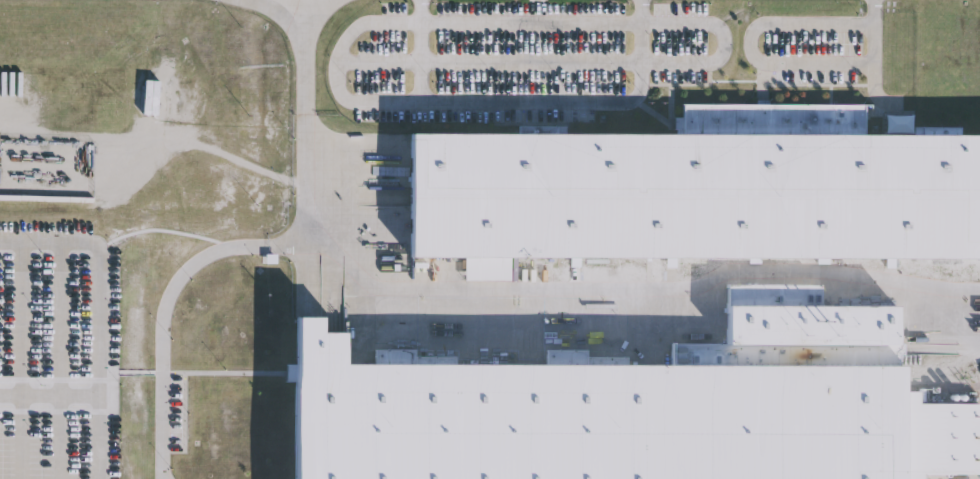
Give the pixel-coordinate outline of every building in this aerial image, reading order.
[(862,131),(979,131),(979,257),(410,259),(409,132),(683,131),(682,103),(862,103),(862,131)] [(919,474),(919,478),(295,478),(295,319),(323,318),(323,334),(348,334),(348,366),(725,366),(725,284),(817,283),(817,306),(902,306),(902,390),(918,390),(919,403),(975,403),(976,474),(919,474)]
